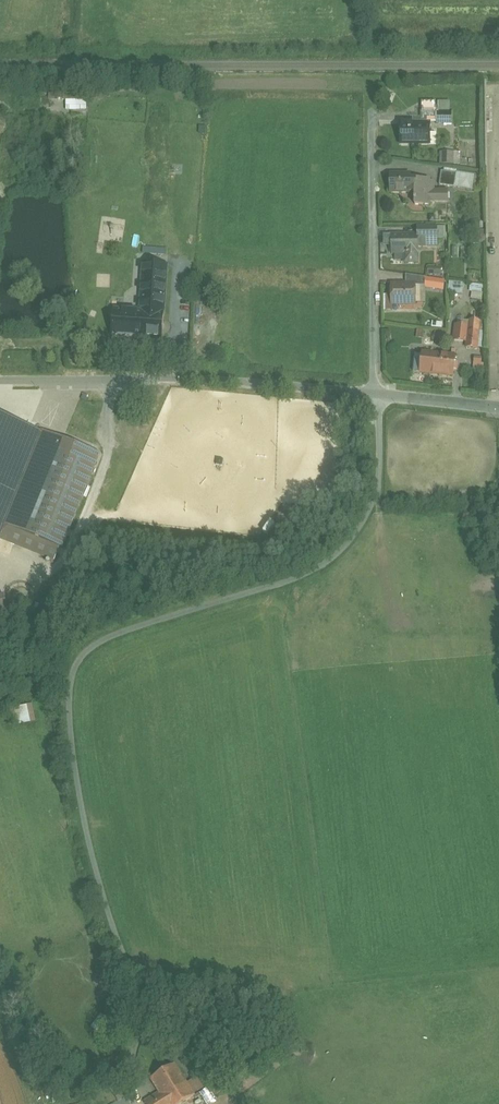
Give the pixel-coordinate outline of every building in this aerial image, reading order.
[(66,100),(66,111),(87,110),(87,100),(66,100)] [(452,111),(436,111),(436,123),(452,123),(452,111)] [(430,123),(401,124),(401,144),(415,144),(430,144),(430,123)] [(462,153),(441,152),(440,164),(466,165),(467,160),(462,160),(462,153)] [(457,174),(441,171),(439,185),(455,187),(457,174)] [(434,183),(425,182),(425,181),(410,181),(410,175),(391,175),(391,193),(415,193),(415,205),(430,205),(430,202),(434,202),(448,202),(448,191),(434,191),(434,183)] [(437,227),(418,227),(418,235),(428,235),(428,240),(437,240),(437,227)] [(418,235),(392,235),(392,253),(405,253),(406,263),(418,263),(418,246),(428,246),(428,240),(428,235),(418,235)] [(167,265),(143,263),(140,311),(164,313),(167,265)] [(442,274),(442,266),(428,266),(428,274),(442,274)] [(425,277),(406,275),(406,285),(415,285),(415,286),(426,285),(425,277)] [(464,292),(464,281),(449,281),(449,292),(464,292)] [(471,283),(471,298),(483,298),(483,284),(471,283)] [(406,285),(392,285),(392,304),(415,303),(415,286),(415,285),(406,285)] [(140,311),(114,309),(112,337),(140,339),(139,347),(161,349),(162,340),(164,313),(140,311)] [(481,321),(470,320),(469,326),(467,342),(466,347),(478,348),(481,321)] [(469,326),(456,324),(454,340),(467,342),(469,326)] [(448,338),(448,330),(436,329),(436,338),(448,338)] [(452,356),(423,353),(421,373),(453,376),(455,356),(456,350),(452,349),(452,356)] [(483,359),(475,358),(474,369),(482,370),(483,359)] [(0,415),(0,539),(54,561),(60,547),(64,549),(101,456),(0,415)] [(56,592),(63,577),(52,573),(46,588),(56,592)] [(0,596),(0,612),(10,609),(5,595),(0,596)] [(34,704),(16,706),(17,724),(36,722),(34,704)] [(101,1034),(111,1021),(101,1014),(91,1027),(101,1034)] [(187,1083),(175,1064),(151,1079),(160,1092),(187,1083)] [(197,1077),(187,1083),(194,1093),(204,1087),(197,1077)] [(160,1092),(145,1101),(147,1103),(182,1103),(195,1096),(194,1093),(187,1083),(160,1092)]
